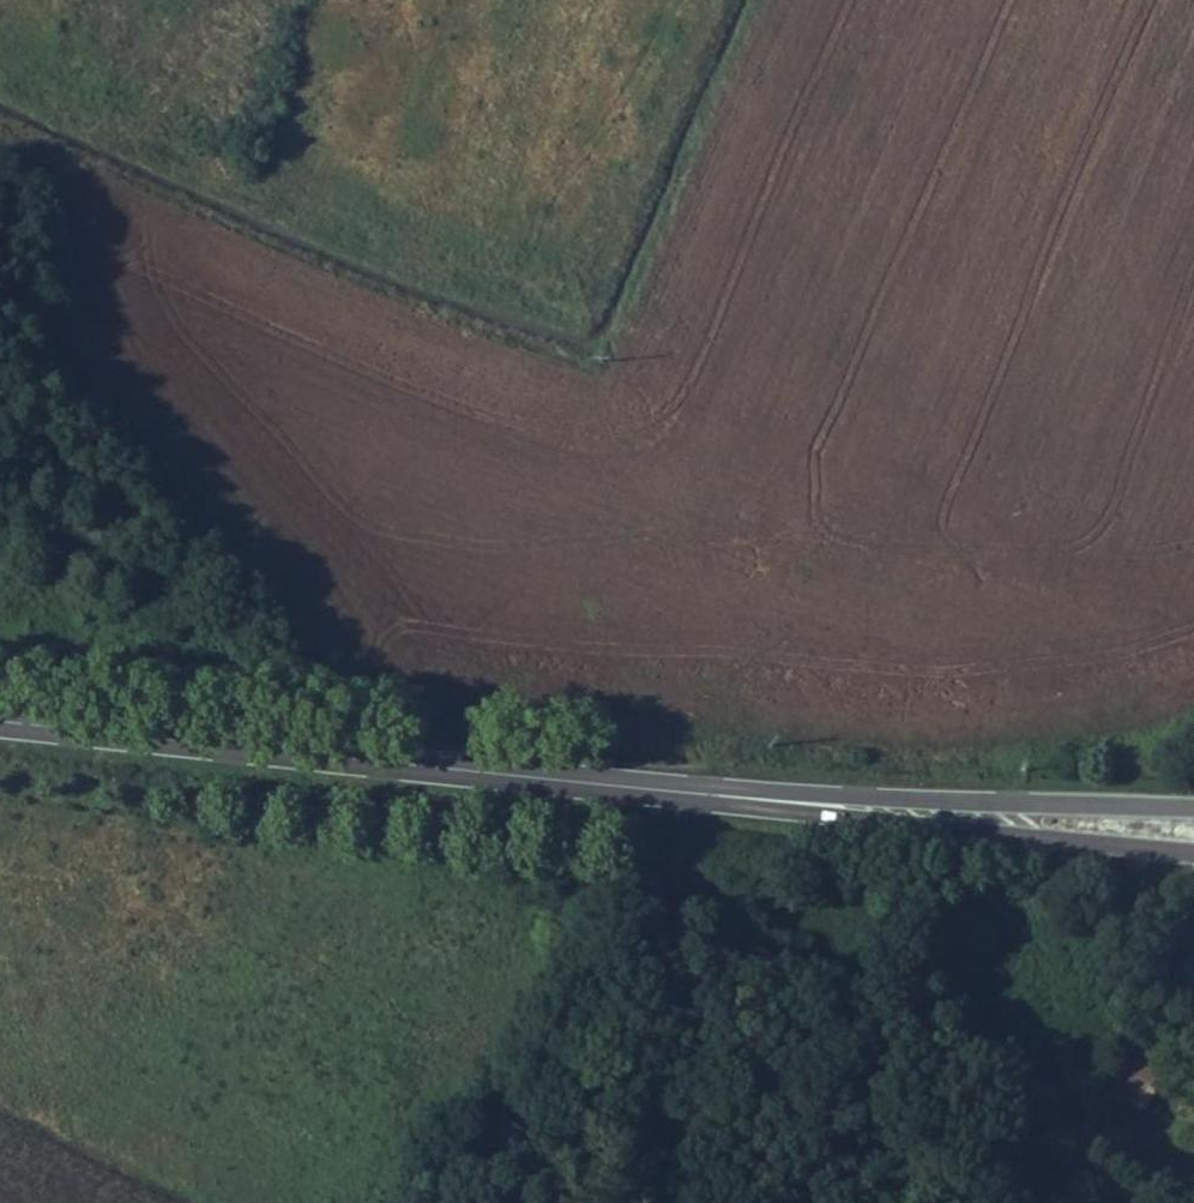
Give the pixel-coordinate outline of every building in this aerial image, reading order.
[(1102,1091),(1143,1111),(1162,1072),(1121,1052),(1102,1091)]
